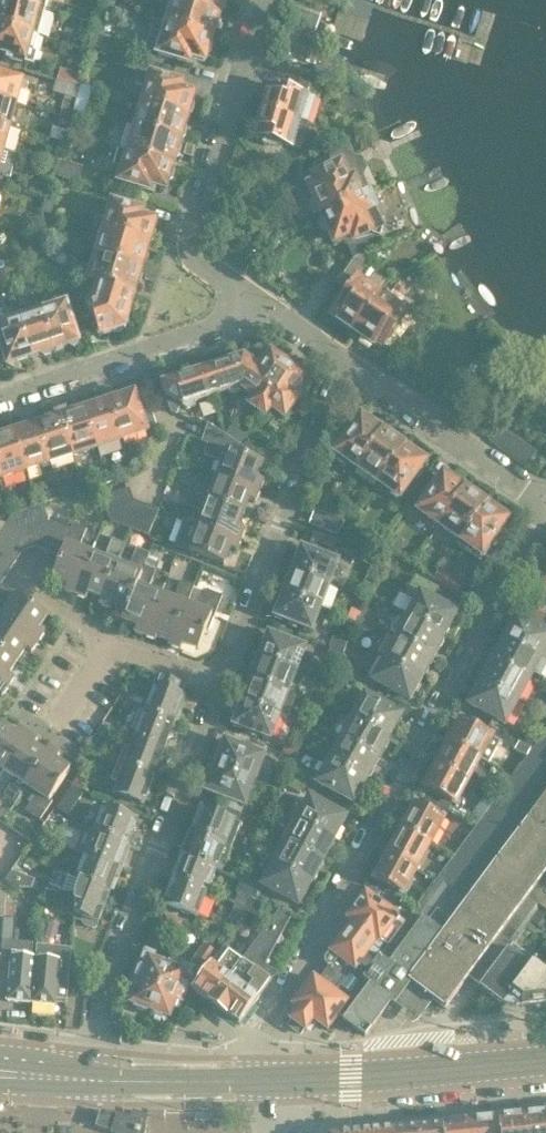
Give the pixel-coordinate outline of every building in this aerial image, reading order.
[(5,0),(1,0),(1,2),(0,3),(0,26),(40,37),(47,11),(5,0)] [(47,11),(50,0),(5,0),(47,11)] [(119,0),(118,0),(103,0),(101,6),(109,8),(116,10),(119,0)] [(172,1),(219,15),(220,12),(224,9),(226,3),(225,0),(168,0),(172,1)] [(319,19),(301,12),(305,0),(294,0),(291,8),(294,10),(291,20),(316,28),(319,19)] [(219,15),(172,1),(164,25),(211,39),(214,31),(218,29),(220,22),(218,18),(219,15)] [(82,21),(79,29),(91,33),(93,24),(82,21)] [(213,45),(211,41),(211,39),(164,25),(154,22),(145,51),(155,54),(191,65),(193,59),(205,62),(207,54),(211,52),(213,45)] [(0,26),(0,54),(13,58),(13,59),(35,65),(38,51),(37,51),(40,37),(0,26)] [(288,29),(282,44),(288,46),(293,31),(288,29)] [(91,44),(90,44),(90,45),(114,53),(118,38),(94,31),(91,44)] [(81,79),(82,75),(60,69),(57,81),(79,86),(81,79)] [(192,103),(194,95),(183,92),(185,86),(150,75),(149,76),(138,73),(134,85),(146,89),(141,104),(188,117),(188,116),(192,114),(194,107),(192,103)] [(0,75),(0,100),(16,105),(19,93),(25,95),(29,83),(0,75)] [(308,124),(315,99),(306,97),(310,85),(289,79),(287,88),(281,87),(281,89),(271,86),(267,97),(265,97),(261,110),(308,124)] [(70,120),(78,95),(77,95),(79,86),(57,81),(53,93),(67,97),(61,117),(70,120)] [(92,90),(79,86),(77,95),(78,95),(90,98),(92,90)] [(0,100),(0,125),(10,127),(16,105),(0,100)] [(188,117),(141,104),(133,130),(180,144),(181,139),(185,137),(187,131),(185,127),(188,117)] [(308,124),(261,110),(257,124),(259,125),(255,137),(265,139),(265,141),(276,145),(277,143),(291,147),(300,149),(308,124)] [(0,125),(0,150),(3,151),(10,127),(0,125)] [(180,144),(133,130),(125,127),(117,151),(172,168),(175,159),(179,156),(181,150),(179,146),(180,144)] [(53,128),(50,138),(64,142),(66,131),(53,128)] [(172,169),(172,168),(117,151),(113,165),(122,168),(117,182),(153,193),(154,186),(166,190),(168,182),(172,180),(174,173),(172,169)] [(319,183),(317,184),(309,188),(314,199),(310,205),(314,214),(321,215),(322,216),(360,200),(354,185),(359,182),(357,176),(360,166),(345,160),(342,155),(332,159),(336,168),(316,177),(319,183)] [(80,183),(84,168),(59,161),(58,165),(55,175),(55,176),(71,181),(80,183)] [(378,223),(373,214),(377,212),(370,196),(361,200),(360,200),(322,216),(323,218),(318,224),(322,233),(330,233),(335,244),(345,240),(354,260),(361,257),(382,248),(380,241),(386,226),(384,225),(382,221),(378,223)] [(111,202),(103,231),(149,245),(149,243),(154,241),(155,234),(153,230),(156,222),(144,219),(146,213),(111,202)] [(35,238),(38,239),(50,242),(52,233),(38,229),(35,238)] [(149,245),(103,231),(95,256),(141,270),(142,266),(147,264),(148,258),(146,253),(149,245)] [(248,250),(239,255),(244,263),(254,258),(248,250)] [(141,270),(95,256),(88,281),(101,285),(134,295),(137,286),(140,284),(143,277),(140,273),(141,270)] [(353,331),(378,296),(376,295),(385,282),(366,268),(362,258),(361,257),(354,260),(338,283),(347,289),(340,299),(342,300),(331,316),(341,322),(340,324),(350,331),(351,330),(353,331)] [(38,282),(43,267),(31,264),(27,279),(38,282)] [(54,289),(59,272),(43,267),(38,282),(37,284),(54,289)] [(134,295),(101,285),(96,302),(87,306),(91,318),(93,317),(99,336),(110,333),(120,333),(129,324),(128,314),(134,295)] [(76,335),(71,320),(74,319),(69,304),(66,296),(43,304),(46,311),(58,349),(70,346),(75,348),(81,338),(76,335)] [(378,296),(353,331),(362,337),(361,340),(371,347),(372,345),(375,346),(378,342),(384,346),(407,313),(399,308),(398,310),(378,296)] [(46,311),(18,321),(30,359),(41,355),(45,357),(50,356),(52,351),(58,349),(46,311)] [(18,321),(0,326),(0,343),(1,343),(5,358),(3,363),(14,368),(16,363),(30,359),(18,321)] [(255,367),(254,366),(243,389),(255,398),(250,405),(259,411),(290,367),(271,354),(269,358),(264,355),(257,360),(255,367)] [(392,366),(409,379),(415,370),(398,358),(392,366)] [(219,367),(215,366),(209,368),(207,371),(204,372),(212,397),(228,392),(230,396),(241,393),(243,389),(254,366),(243,359),(219,367)] [(299,399),(306,394),(309,386),(304,382),(307,379),(290,367),(259,411),(266,416),(271,409),(285,419),(299,399)] [(188,377),(172,382),(161,386),(164,394),(187,410),(195,407),(194,403),(212,397),(204,372),(199,373),(196,372),(190,374),(188,377)] [(110,402),(108,403),(121,442),(146,433),(145,429),(141,415),(139,410),(134,394),(122,398),(119,397),(112,399),(110,402)] [(103,402),(96,404),(94,407),(83,411),(96,450),(121,442),(108,403),(106,404),(103,402)] [(62,418),(60,419),(73,457),(96,450),(83,411),(75,414),(71,412),(64,414),(62,418)] [(152,411),(141,415),(145,429),(157,425),(152,411)] [(349,463),(357,469),(382,432),(375,427),(374,422),(369,418),(364,419),(361,417),(360,419),(355,415),(347,426),(353,430),(338,450),(340,451),(334,459),(346,467),(349,463)] [(55,417),(48,420),(47,423),(36,426),(49,465),(73,457),(60,419),(59,419),(55,417)] [(243,447),(225,436),(225,435),(208,424),(201,442),(207,444),(208,442),(246,457),(249,451),(243,447)] [(15,433),(13,434),(25,473),(49,465),(36,426),(27,429),(24,428),(17,430),(15,433)] [(232,426),(225,436),(243,447),(247,436),(232,426)] [(537,453),(501,428),(493,439),(529,464),(537,453)] [(385,434),(382,432),(357,469),(378,483),(403,447),(396,442),(395,437),(390,433),(385,434)] [(1,435),(0,437),(0,476),(2,481),(25,473),(13,434),(11,435),(8,433),(1,435)] [(263,463),(246,457),(208,442),(207,444),(203,455),(223,463),(218,475),(259,492),(263,481),(257,479),(263,463)] [(261,456),(274,465),(282,453),(268,445),(261,456)] [(406,449),(403,447),(378,483),(400,499),(425,462),(417,456),(416,452),(411,448),(406,449)] [(259,492),(218,475),(213,488),(194,481),(189,493),(243,514),(249,500),(255,502),(259,492)] [(444,475),(438,483),(418,511),(438,525),(463,489),(463,488),(462,484),(457,480),(452,481),(444,475)] [(67,484),(57,487),(58,491),(60,498),(70,494),(67,484)] [(102,497),(110,521),(115,506),(133,500),(129,488),(102,497)] [(473,495),(463,489),(438,525),(460,541),(485,504),(484,503),(483,498),(478,495),(473,495)] [(60,498),(60,497),(58,491),(34,498),(36,505),(60,498)] [(243,514),(189,493),(184,505),(204,513),(198,527),(239,543),(244,531),(238,528),(243,514)] [(133,500),(115,506),(110,521),(135,531),(145,505),(133,500)] [(494,510),(485,504),(460,541),(457,545),(481,562),(491,549),(488,547),(508,520),(505,518),(504,513),(499,509),(494,510)] [(13,514),(5,527),(10,530),(30,524),(31,527),(48,522),(43,505),(13,514)] [(158,510),(145,505),(135,531),(149,536),(158,510)] [(344,522),(316,511),(310,525),(337,536),(344,522)] [(48,522),(31,527),(35,548),(48,553),(58,526),(48,522)] [(10,530),(5,527),(0,534),(0,536),(23,552),(35,548),(31,527),(30,524),(10,530)] [(71,531),(60,558),(52,579),(67,585),(65,591),(76,595),(91,554),(79,549),(86,530),(73,524),(71,531)] [(58,526),(48,553),(60,558),(71,531),(58,526)] [(239,543),(198,527),(194,538),(174,530),(168,547),(189,555),(190,552),(224,565),(230,549),(236,552),(239,543)] [(334,549),(337,541),(315,532),(312,541),(334,549)] [(0,536),(0,553),(15,564),(23,552),(0,536)] [(104,559),(91,554),(76,595),(84,599),(87,592),(102,598),(103,599),(117,564),(125,544),(112,539),(104,559)] [(129,568),(117,564),(103,599),(102,598),(99,604),(111,609),(113,603),(126,608),(128,608),(144,566),(145,566),(150,554),(136,549),(129,568)] [(301,549),(292,572),(329,586),(338,563),(301,549)] [(0,553),(0,568),(8,574),(15,564),(0,553)] [(128,608),(126,608),(121,620),(137,626),(135,632),(145,636),(161,595),(148,590),(156,571),(145,566),(144,566),(128,608)] [(0,568),(0,585),(1,585),(8,574),(0,568)] [(455,596),(462,587),(440,571),(434,580),(455,596)] [(287,584),(283,595),(320,610),(329,586),(292,572),(292,573),(288,575),(286,580),(287,584)] [(174,600),(161,595),(145,636),(156,640),(158,634),(171,639),(172,640),(186,605),(187,605),(194,586),(181,580),(174,600)] [(1,585),(0,585),(0,601),(8,607),(1,618),(38,643),(44,634),(38,630),(47,616),(1,585)] [(199,609),(187,605),(186,605),(172,640),(171,639),(169,646),(181,650),(183,644),(198,650),(206,629),(209,630),(222,596),(206,590),(199,609)] [(283,595),(275,618),(311,632),(320,610),(283,595)] [(456,614),(421,595),(408,618),(443,637),(456,614)] [(530,616),(545,624),(545,609),(536,604),(530,616)] [(369,625),(372,618),(361,612),(358,619),(369,625)] [(1,618),(0,620),(0,650),(17,661),(26,649),(31,652),(38,643),(1,618)] [(443,637),(408,618),(397,640),(432,658),(437,648),(441,647),(444,642),(443,637)] [(517,618),(504,642),(545,665),(545,635),(517,618)] [(374,628),(369,625),(358,619),(355,624),(354,628),(370,636),(374,628)] [(341,655),(344,649),(349,637),(338,633),(331,651),(341,655)] [(268,634),(259,658),(297,672),(306,649),(268,634)] [(432,658),(397,640),(386,659),(421,678),(422,677),(426,676),(429,671),(427,666),(432,658)] [(504,642),(500,643),(497,649),(498,653),(492,663),(526,682),(531,673),(540,678),(545,667),(545,665),(504,642)] [(0,650),(0,682),(8,687),(14,678),(9,674),(17,661),(0,650)] [(341,655),(331,651),(329,651),(326,657),(338,662),(339,661),(341,655)] [(254,670),(251,680),(288,694),(297,672),(259,658),(259,659),(255,661),(253,666),(254,670)] [(421,678),(386,659),(374,682),(409,701),(421,678)] [(352,668),(339,661),(338,662),(334,671),(347,678),(350,672),(352,668)] [(488,671),(484,672),(481,678),(482,682),(480,686),(513,704),(526,682),(492,663),(488,671)] [(180,710),(184,698),(180,696),(184,687),(158,677),(154,687),(155,688),(146,712),(174,724),(175,722),(179,720),(181,714),(180,710)] [(296,697),(288,694),(251,680),(247,690),(243,691),(241,697),(243,701),(242,703),(279,717),(287,720),(296,697)] [(0,682),(0,695),(2,697),(8,687),(0,682)] [(503,724),(513,704),(480,686),(470,705),(503,724)] [(309,695),(306,703),(318,708),(321,700),(309,695)] [(400,716),(365,697),(353,720),(388,739),(400,716)] [(270,740),(279,717),(242,703),(233,726),(270,740)] [(174,724),(146,712),(139,710),(132,729),(139,731),(136,739),(164,750),(169,739),(172,737),(175,731),(173,727),(174,724)] [(388,739),(353,720),(341,742),(376,761),(382,750),(386,749),(389,744),(388,739)] [(501,743),(492,738),(492,737),(461,721),(455,732),(452,733),(449,738),(450,742),(449,743),(480,760),(489,765),(501,743)] [(4,771),(28,734),(19,728),(15,733),(1,724),(0,726),(0,769),(4,771)] [(539,741),(532,750),(527,757),(525,760),(518,769),(511,778),(505,788),(503,790),(497,799),(476,828),(475,829),(463,844),(446,866),(429,890),(414,911),(380,958),(410,982),(446,1009),(468,979),(480,987),(511,945),(531,918),(540,907),(545,911),(545,912),(545,732),(539,741)] [(520,743),(521,744),(532,750),(539,741),(525,733),(520,743)] [(38,740),(28,734),(4,771),(15,779),(3,796),(15,804),(27,786),(26,786),(47,755),(46,754),(34,746),(38,740)] [(305,737),(301,744),(310,749),(314,741),(305,737)] [(164,750),(136,739),(128,757),(122,755),(118,764),(154,777),(155,775),(159,773),(161,767),(159,763),(164,750)] [(254,782),(264,757),(267,749),(250,742),(247,751),(226,742),(225,746),(222,745),(218,755),(221,756),(217,767),(254,782)] [(376,761),(341,742),(338,748),(330,743),(323,756),(331,760),(366,779),(370,778),(373,773),(372,768),(376,761)] [(449,743),(443,753),(443,754),(439,755),(436,760),(437,764),(437,766),(467,783),(480,760),(449,743)] [(520,743),(515,750),(527,757),(532,750),(521,744),(520,743)] [(293,761),(298,751),(284,746),(280,755),(293,761)] [(49,748),(46,754),(47,755),(26,786),(27,786),(37,793),(26,811),(40,820),(52,802),(50,800),(70,770),(56,761),(60,755),(49,748)] [(353,803),(366,779),(331,760),(318,784),(353,803)] [(154,777),(118,764),(114,774),(121,777),(115,793),(144,804),(148,792),(152,790),(154,784),(153,780),(154,777)] [(436,767),(432,769),(429,774),(430,779),(424,789),(455,805),(467,783),(437,766),(436,767)] [(244,806),(254,782),(217,767),(213,778),(210,777),(206,788),(209,789),(207,792),(244,806)] [(305,773),(291,767),(285,778),(299,786),(305,773)] [(504,774),(496,786),(503,790),(505,788),(511,778),(504,774)] [(299,786),(285,778),(282,785),(295,793),(299,786)] [(76,779),(71,786),(79,789),(82,781),(76,779)] [(79,789),(71,786),(68,791),(77,795),(79,789)] [(476,828),(497,799),(487,793),(467,822),(476,828)] [(14,806),(2,798),(0,801),(0,822),(1,823),(2,823),(6,818),(14,806)] [(310,799),(298,821),(333,840),(345,818),(310,799)] [(416,805),(410,815),(409,816),(405,818),(402,823),(403,827),(402,830),(429,844),(442,821),(416,805)] [(104,808),(95,832),(128,845),(137,821),(104,808)] [(230,831),(231,828),(233,821),(201,809),(191,834),(231,850),(232,850),(239,834),(230,831)] [(333,840),(298,821),(286,843),(322,861),(326,853),(331,851),(333,846),(332,842),(333,840)] [(401,832),(396,834),(393,840),(395,843),(389,854),(416,869),(429,844),(402,830),(401,832)] [(127,847),(128,845),(95,832),(86,855),(119,868),(123,858),(126,859),(130,848),(127,847)] [(187,845),(182,858),(216,871),(219,862),(225,865),(231,850),(191,834),(191,835),(188,834),(184,844),(187,845)] [(39,840),(36,849),(47,853),(50,844),(39,840)] [(322,861),(286,843),(275,864),(310,883),(311,881),(315,880),(318,875),(317,871),(322,861)] [(398,902),(416,869),(389,854),(387,857),(383,859),(380,865),(381,869),(375,880),(380,883),(376,891),(398,902)] [(115,880),(119,868),(86,855),(77,879),(81,881),(110,892),(111,890),(114,891),(117,881),(115,880)] [(175,878),(173,881),(207,894),(216,871),(182,858),(178,868),(176,866),(172,877),(175,878)] [(264,887),(298,905),(310,883),(275,864),(263,886),(264,887)] [(259,902),(264,887),(263,886),(245,878),(238,894),(249,899),(259,902)] [(96,928),(110,892),(81,881),(77,893),(76,908),(74,920),(83,922),(84,926),(93,929),(96,928)] [(198,917),(207,894),(173,881),(164,904),(198,917)] [(348,1003),(380,958),(414,911),(398,902),(376,891),(371,888),(349,920),(354,923),(327,960),(326,961),(326,962),(326,963),(326,964),(327,965),(327,966),(330,968),(319,982),(348,1003)] [(249,899),(238,894),(234,892),(230,901),(236,904),(246,908),(249,899)] [(246,908),(245,912),(259,918),(264,904),(259,902),(249,899),(246,908)] [(240,924),(246,908),(236,904),(229,920),(240,924)] [(32,1004),(36,955),(32,955),(33,944),(15,942),(16,935),(18,907),(4,906),(3,917),(1,942),(2,943),(1,957),(11,958),(7,1002),(32,1004)] [(540,907),(531,918),(537,923),(545,911),(540,907)] [(276,974),(265,966),(292,916),(279,909),(262,932),(251,948),(211,1004),(239,1025),(244,1019),(276,974)] [(164,914),(159,926),(180,934),(185,922),(164,914)] [(211,1004),(251,948),(245,943),(236,956),(222,947),(218,954),(204,944),(190,964),(204,973),(193,991),(211,1004)] [(511,945),(480,987),(504,1005),(534,964),(535,963),(511,945)] [(151,1011),(171,957),(162,954),(160,958),(157,957),(146,953),(127,1001),(133,1003),(132,1004),(135,1005),(137,1009),(144,1012),(148,1010),(151,1011)] [(41,956),(36,955),(32,1004),(56,1006),(60,963),(40,961),(41,956)] [(178,1010),(187,987),(193,970),(183,966),(184,962),(171,957),(151,1011),(153,1012),(155,1016),(162,1018),(166,1017),(169,1018),(173,1008),(178,1010)] [(394,1004),(410,982),(380,958),(348,1003),(339,1016),(365,1037),(391,1002),(394,1004)] [(534,964),(504,1005),(516,1008),(545,1005),(545,973),(534,964)] [(328,1031),(339,1016),(348,1003),(319,982),(314,978),(294,1006),(295,1007),(293,1010),(293,1011),(293,1012),(293,1013),(295,1013),(290,1020),(292,1023),(291,1024),(293,1028),(298,1031),(302,1032),(303,1031),(307,1032),(311,1026),(315,1026),(317,1023),(328,1031)] [(101,1113),(96,1128),(112,1132),(145,1132),(147,1127),(143,1126),(146,1117),(133,1113),(131,1120),(117,1115),(116,1117),(101,1112),(101,1113)] [(523,1118),(524,1130),(524,1132),(545,1132),(545,1116),(523,1118)] [(524,1130),(523,1118),(498,1121),(499,1132),(524,1132),(524,1130)] [(498,1121),(498,1119),(479,1121),(479,1123),(470,1124),(471,1132),(499,1132),(498,1121)] [(470,1124),(462,1124),(462,1123),(443,1125),(443,1126),(444,1132),(471,1132),(470,1124)]
